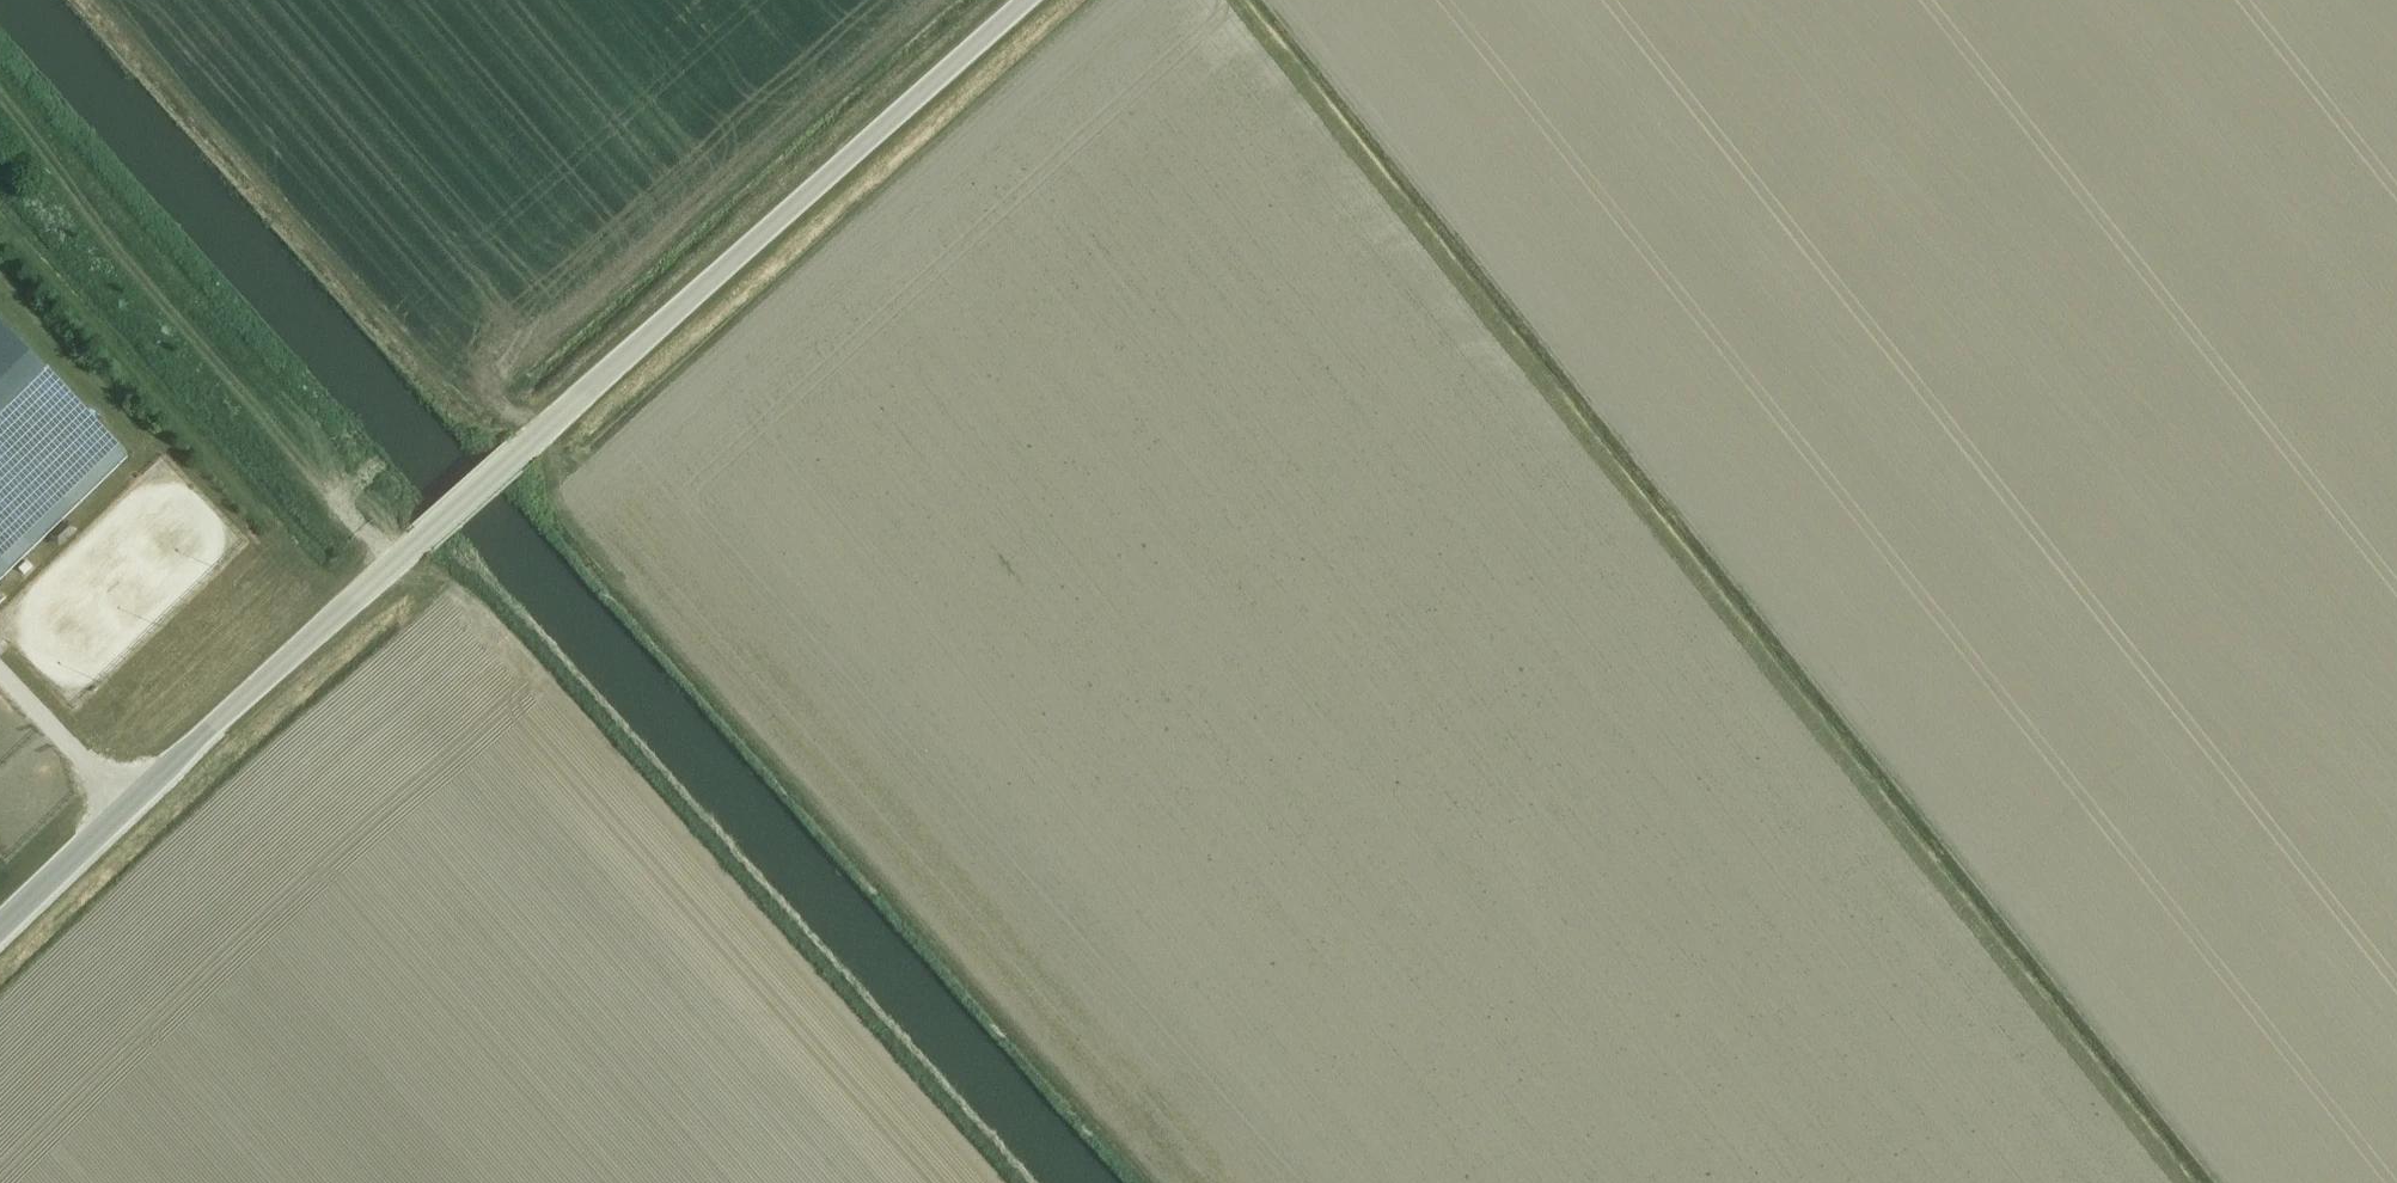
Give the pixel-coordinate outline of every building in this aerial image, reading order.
[(121,452),(0,328),(0,570),(121,452)]
